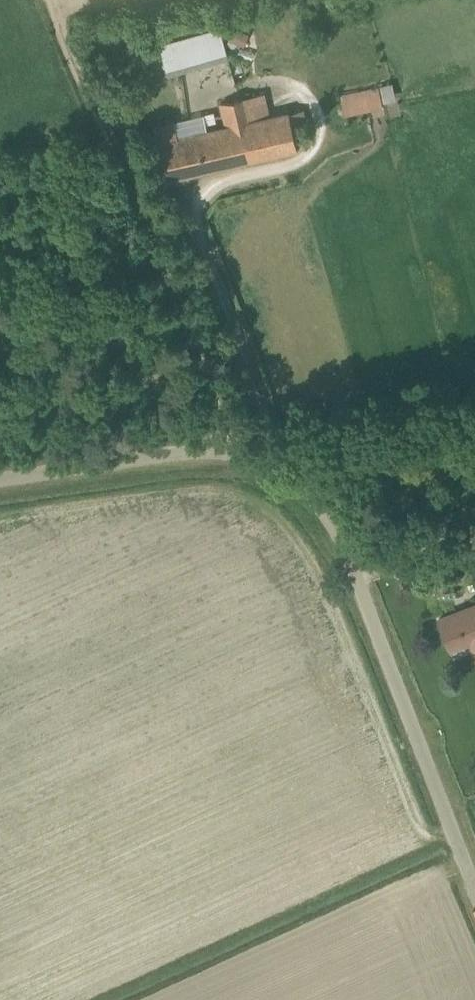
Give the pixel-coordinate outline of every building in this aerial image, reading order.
[(221,27),(159,45),(168,76),(229,59),(221,27)] [(381,107),(381,103),(377,86),(339,94),(343,114),(381,107)] [(153,126),(154,129),(166,178),(295,148),(287,114),(251,122),(246,99),(221,104),(226,128),(177,140),(173,121),(153,126)] [(438,619),(450,649),(474,639),(474,605),(438,619)]
